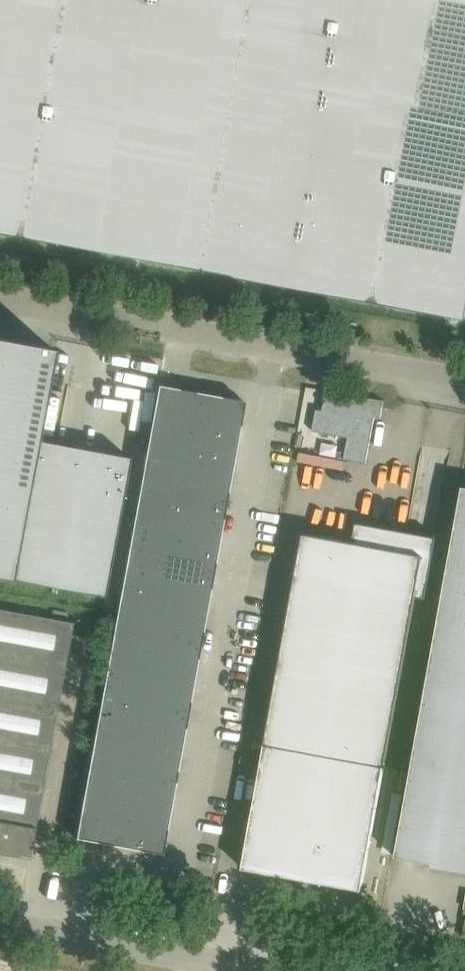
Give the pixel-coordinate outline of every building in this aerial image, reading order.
[(464,319),(464,0),(0,0),(0,234),(464,319)] [(53,350),(0,339),(0,577),(11,579),(53,350)] [(158,385),(145,454),(188,462),(201,393),(158,385)] [(381,418),(384,400),(356,395),(355,399),(346,398),(347,394),(326,390),(322,410),(316,409),(312,431),(348,437),(344,459),(366,463),(375,417),(381,418)] [(244,401),(201,393),(188,462),(232,470),(244,401)] [(36,440),(11,579),(104,596),(130,458),(36,440)] [(232,470),(188,462),(145,454),(139,489),(225,505),(232,470)] [(428,671),(464,678),(464,487),(462,486),(428,671)] [(139,489),(132,524),(219,540),(225,505),(139,489)] [(265,745),(242,868),(361,890),(384,766),(386,767),(386,766),(384,765),(415,596),(425,598),(436,537),(356,523),(352,542),(303,533),(265,744),(263,743),(263,744),(265,745)] [(213,575),(219,540),(132,524),(126,559),(213,575)] [(206,610),(213,575),(126,559),(120,594),(206,610)] [(200,644),(206,610),(120,594),(113,629),(200,644)] [(35,828),(72,624),(0,611),(0,852),(30,857),(35,828)] [(194,679),(200,644),(113,629),(107,663),(194,679)] [(187,714),(194,679),(107,663),(101,698),(187,714)] [(428,671),(395,856),(432,863),(431,867),(464,873),(464,678),(428,671)] [(181,749),(187,714),(101,698),(94,733),(181,749)] [(175,784),(181,749),(94,733),(88,768),(131,776),(175,784)] [(75,838),(119,846),(131,776),(88,768),(75,838)] [(162,853),(175,784),(131,776),(119,846),(162,853)]
